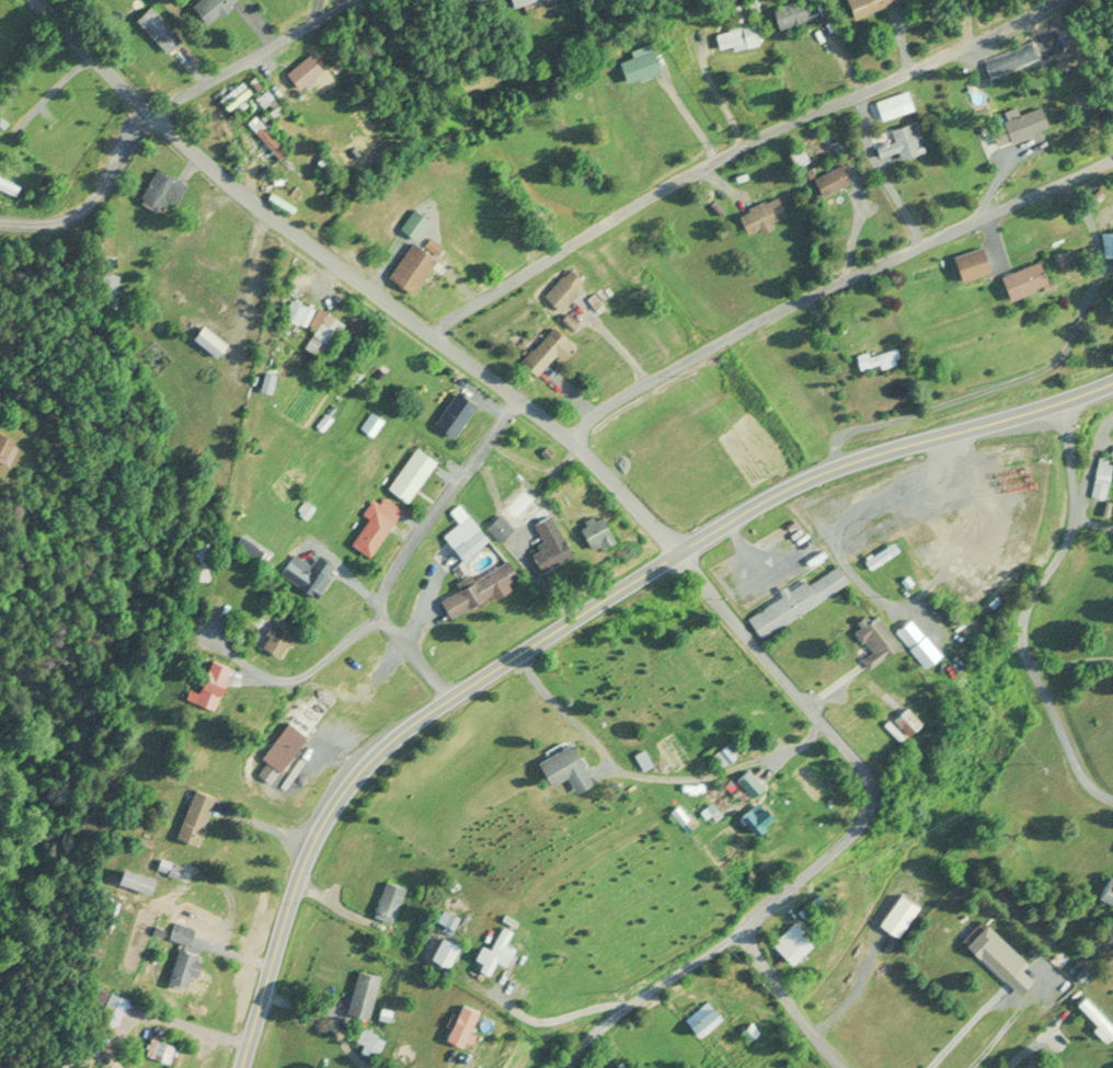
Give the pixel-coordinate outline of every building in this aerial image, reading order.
[(234,1),(233,0),(195,0),(188,5),(202,24),(234,1)] [(810,18),(804,0),(797,0),(766,9),(772,29),(810,18)] [(895,0),(841,0),(847,18),(896,3),(895,0)] [(163,54),(178,40),(146,5),(131,19),(163,54)] [(713,34),(716,53),(757,46),(753,24),(741,27),(740,23),(724,25),(725,32),(713,34)] [(990,76),(1035,61),(1029,43),(984,58),(990,76)] [(627,52),(629,59),(614,64),(620,84),(656,72),(648,45),(627,52)] [(293,89),(318,72),(306,55),(281,72),(293,89)] [(902,114),(897,95),(872,102),(878,121),(902,114)] [(984,123),(992,147),(1045,129),(1038,107),(1014,115),(1014,113),(984,123)] [(242,124),(274,159),(282,152),(250,117),(242,124)] [(894,160),(918,153),(909,123),(888,130),(891,142),(872,148),(875,159),(892,154),(894,160)] [(809,179),(816,197),(847,184),(840,166),(809,179)] [(161,200),(171,206),(183,185),(153,168),(133,202),(153,214),(161,200)] [(0,178),(0,191),(13,198),(18,187),(0,178)] [(783,214),(772,195),(733,218),(745,238),(783,214)] [(1100,256),(1112,256),(1112,232),(1099,232),(1100,256)] [(407,295),(432,260),(408,244),(384,279),(407,295)] [(954,280),(985,273),(979,249),(949,256),(954,280)] [(1043,284),(1033,262),(994,279),(1003,302),(1043,284)] [(556,274),(556,308),(570,308),(570,313),(596,313),(596,299),(580,299),(580,274),(556,274)] [(280,318),(292,324),(301,308),(288,302),(280,318)] [(296,345),(313,359),(339,326),(321,312),(296,345)] [(186,339),(212,358),(222,345),(197,325),(186,339)] [(555,338),(558,332),(544,326),(524,369),(538,376),(549,352),(561,357),(567,344),(555,338)] [(896,362),(892,348),(852,359),(856,373),(896,362)] [(429,426),(449,439),(472,405),(452,392),(429,426)] [(12,442),(0,438),(0,462),(5,464),(12,442)] [(384,490),(405,504),(431,462),(410,449),(384,490)] [(395,507),(379,499),(376,504),(370,501),(345,546),(368,558),(395,507)] [(572,524),(585,553),(609,542),(596,513),(572,524)] [(502,533),(514,563),(528,558),(533,573),(567,559),(550,514),(502,533)] [(483,528),(496,542),(510,529),(497,515),(483,528)] [(471,552),(484,536),(467,523),(454,539),(471,552)] [(205,582),(213,546),(194,542),(186,579),(205,582)] [(309,597),(330,569),(314,556),(292,585),(309,597)] [(435,599),(444,617),(514,579),(505,562),(435,599)] [(847,582),(835,565),(805,585),(802,579),(785,590),(744,617),(760,641),(847,582)] [(896,646),(873,614),(850,631),(866,652),(858,659),(865,669),(896,646)] [(937,655),(906,619),(891,632),(922,668),(937,655)] [(273,659),(290,635),(273,623),(256,647),(273,659)] [(225,666),(203,658),(186,701),(208,709),(225,666)] [(280,720),(283,722),(258,759),(278,772),(317,713),(295,698),(280,720)] [(588,783),(570,742),(532,759),(544,785),(565,776),(571,791),(588,783)] [(209,795),(187,788),(170,838),(192,846),(209,795)] [(112,881),(145,895),(152,880),(118,866),(112,881)] [(369,915),(391,924),(404,889),(383,881),(369,915)] [(1111,887),(1101,883),(1095,896),(1112,905),(1112,884),(1111,887)] [(435,921),(443,926),(440,931),(447,935),(456,918),(441,910),(435,921)] [(165,939),(183,946),(191,930),(173,922),(165,939)] [(1023,963),(982,922),(961,943),(1015,996),(1031,981),(1018,968),(1023,963)] [(788,964),(809,943),(789,924),(768,944),(788,964)] [(501,967),(511,949),(501,944),(508,931),(496,925),(474,969),(484,975),(491,961),(501,967)] [(184,992),(197,956),(175,949),(163,985),(184,992)] [(378,975),(353,969),(343,1013),(367,1019),(378,975)] [(96,1021),(113,1027),(123,1000),(106,993),(96,1021)] [(475,1012),(457,1003),(440,1038),(463,1049),(470,1034),(466,1031),(475,1012)] [(714,1017),(704,1007),(683,1027),(693,1037),(714,1017)] [(354,1041),(377,1052),(383,1039),(359,1028),(354,1041)] [(164,1063),(169,1045),(146,1038),(141,1056),(164,1063)]
